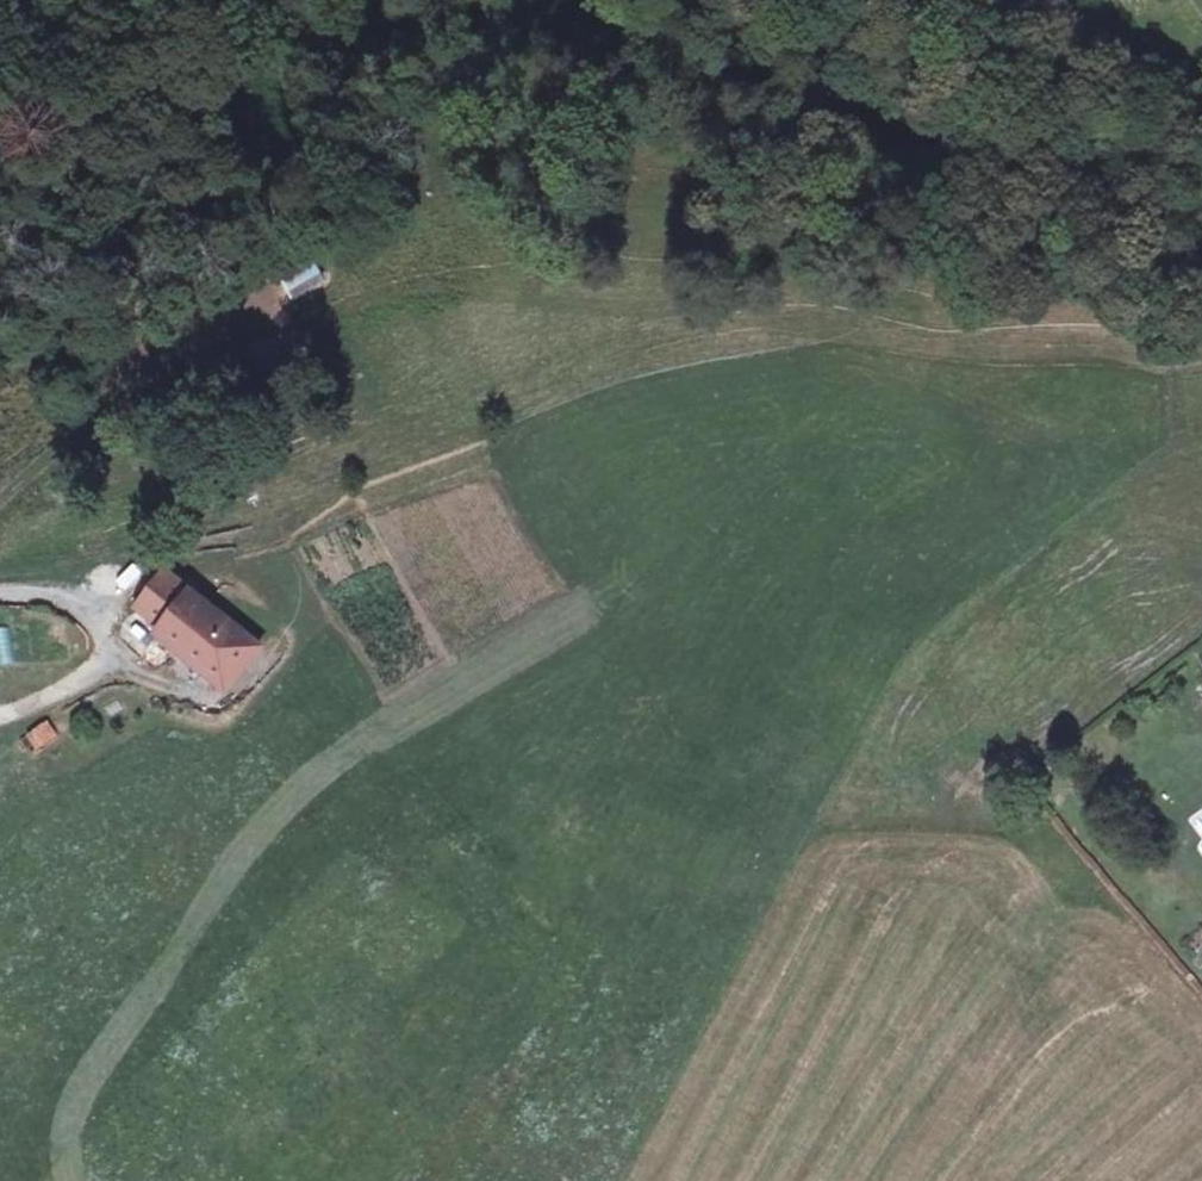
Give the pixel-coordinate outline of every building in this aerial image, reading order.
[(246,640),(163,577),(142,607),(164,625),(161,631),(219,676),(246,640)] [(24,735),(35,753),(60,738),(48,719),(24,735)]
